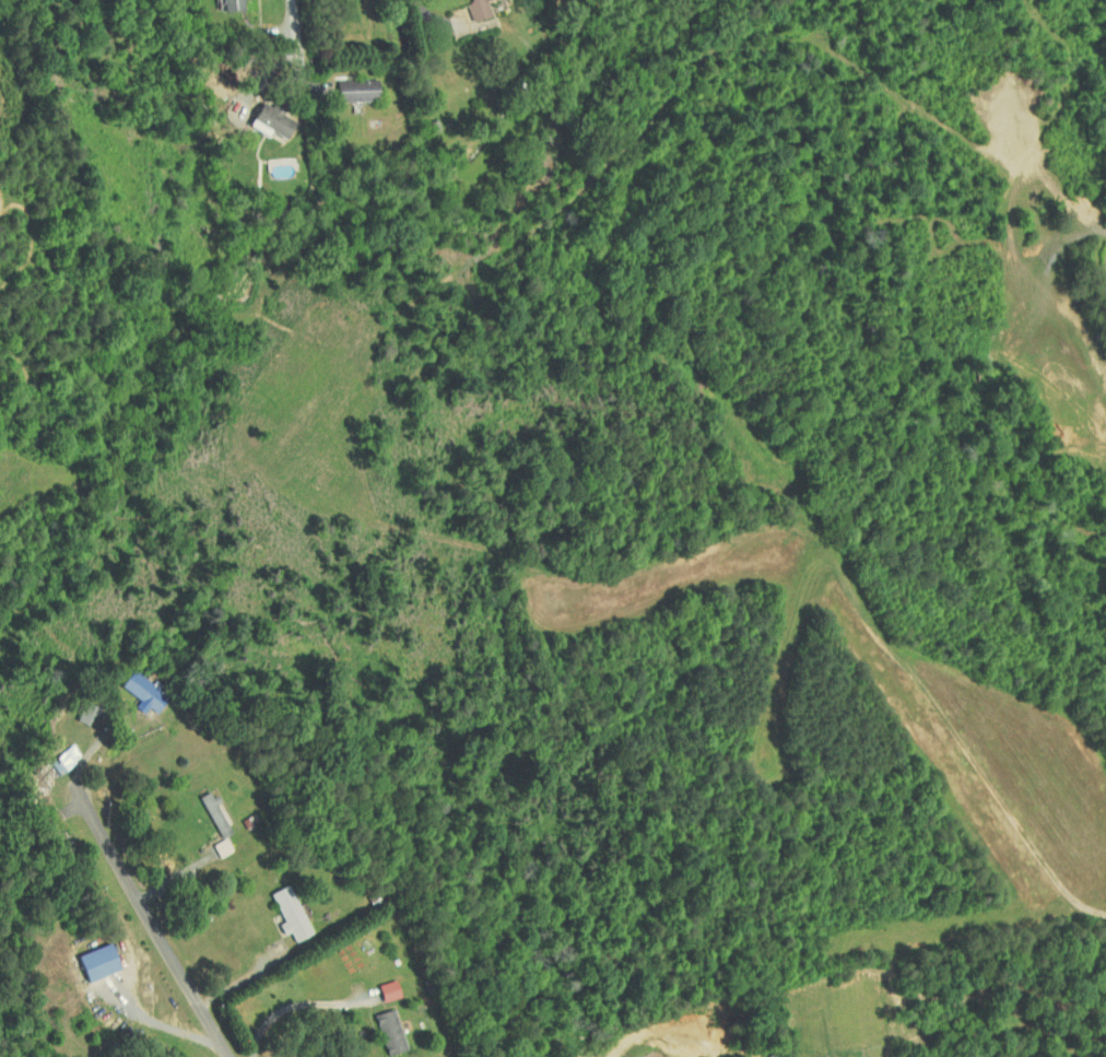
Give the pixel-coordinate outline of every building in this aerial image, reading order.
[(460,15),(480,9),(477,0),(456,0),(460,15)] [(326,74),(326,95),(365,94),(365,73),(326,74)] [(236,118),(253,129),(257,123),(272,132),(283,114),(250,95),(236,118)] [(136,702),(145,707),(156,690),(118,666),(108,681),(128,693),(123,701),(133,707),(136,702)] [(78,719),(86,699),(73,694),(65,714),(78,719)] [(39,756),(48,767),(70,750),(60,738),(39,756)] [(219,827),(200,784),(188,790),(208,833),(219,827)] [(209,852),(221,845),(214,832),(201,839),(209,852)] [(271,916),(267,918),(271,930),(279,927),(283,936),(299,929),(279,879),(259,886),(271,916)] [(74,976),(108,964),(98,937),(64,950),(74,976)] [(366,978),(371,996),(389,991),(384,974),(366,978)] [(395,1044),(381,1003),(362,1009),(376,1050),(395,1044)]
